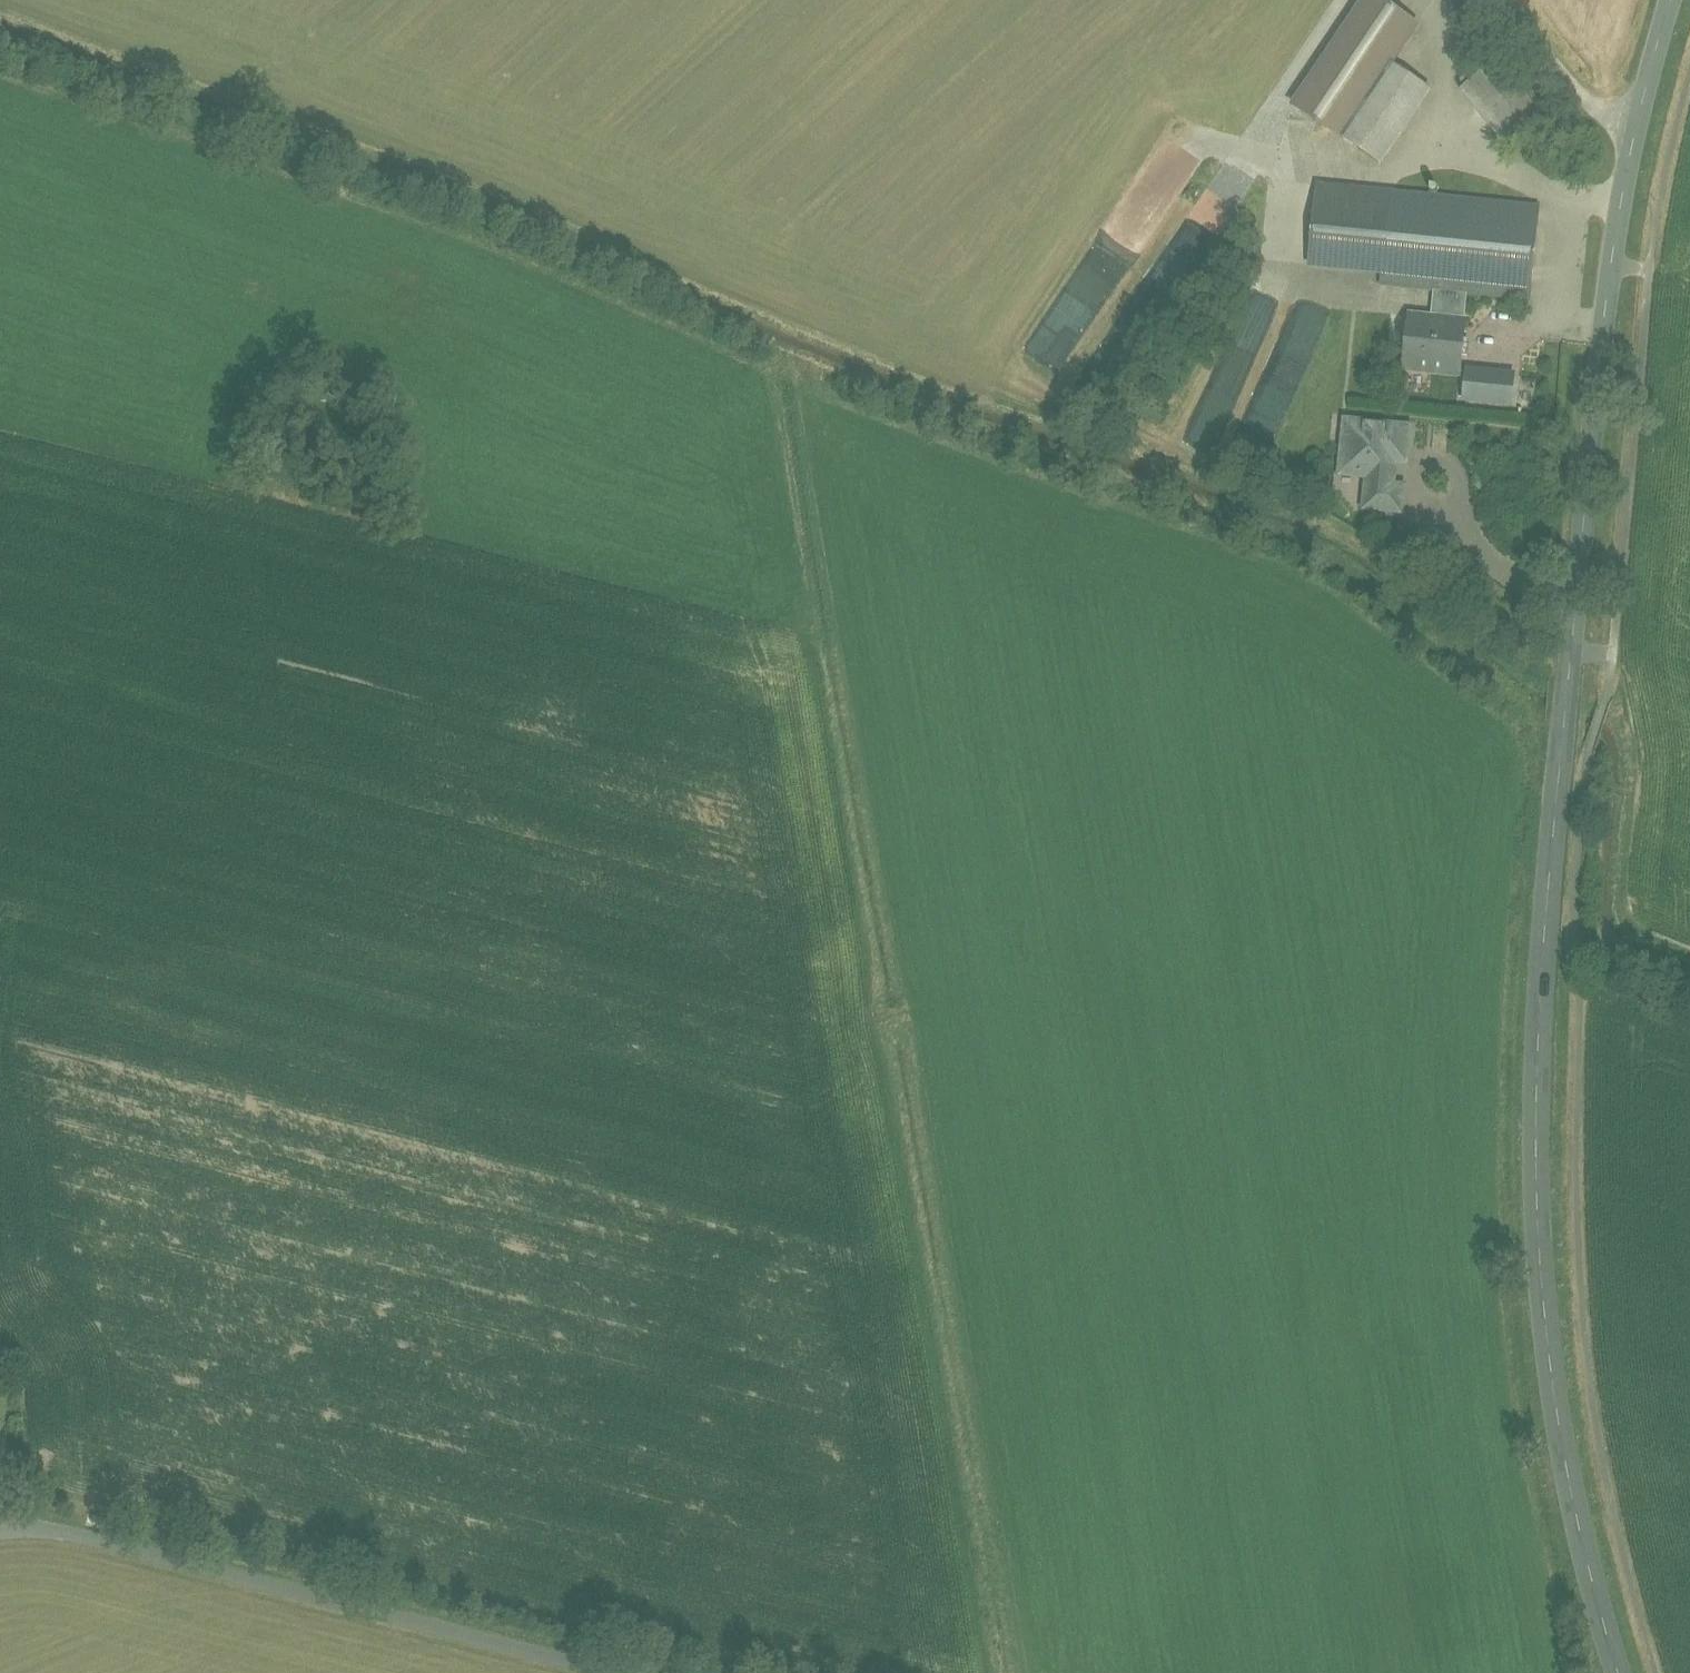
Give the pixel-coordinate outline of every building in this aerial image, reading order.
[(1388,0),(1362,0),(1291,105),(1384,168),(1437,90),(1397,63),(1423,24),(1388,0)] [(1472,87),(1458,98),(1501,153),(1547,117),(1504,63),(1472,87)] [(1531,298),(1539,202),(1319,183),(1310,279),(1431,289),(1429,312),(1408,311),(1402,373),(1460,378),(1468,292),(1531,298)] [(1198,405),(1232,419),(1284,302),(1250,287),(1198,405)] [(1517,369),(1467,366),(1464,403),(1515,406),(1517,369)] [(1232,419),(1198,405),(1190,423),(1223,438),(1232,419)] [(1405,510),(1411,424),(1340,419),(1336,474),(1367,476),(1365,507),(1405,510)]
